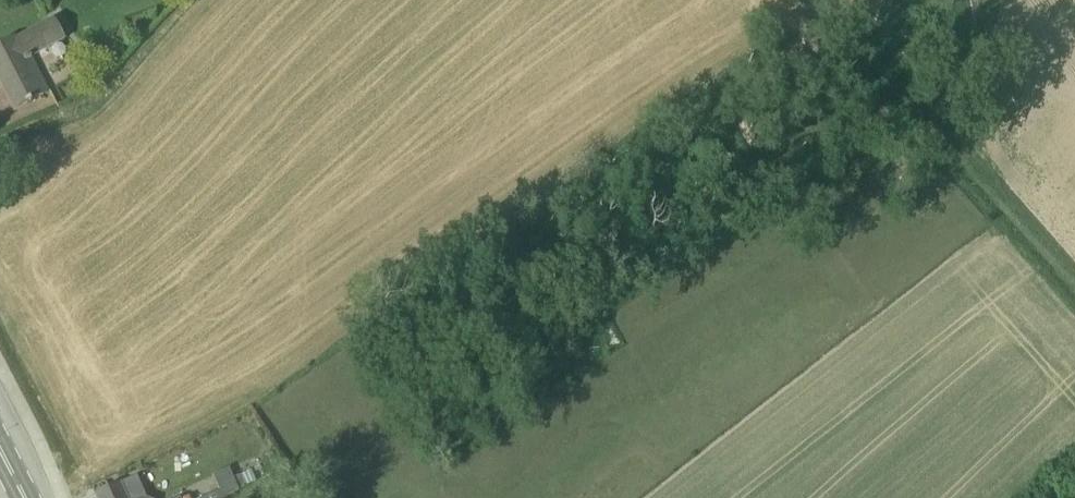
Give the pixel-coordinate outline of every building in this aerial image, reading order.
[(15,109),(49,91),(33,58),(65,41),(54,18),(0,46),(0,81),(15,109)] [(238,493),(232,480),(216,487),(216,488),(218,492),(206,497),(229,497),(238,493)] [(119,484),(101,492),(104,497),(125,497),(119,484)]
